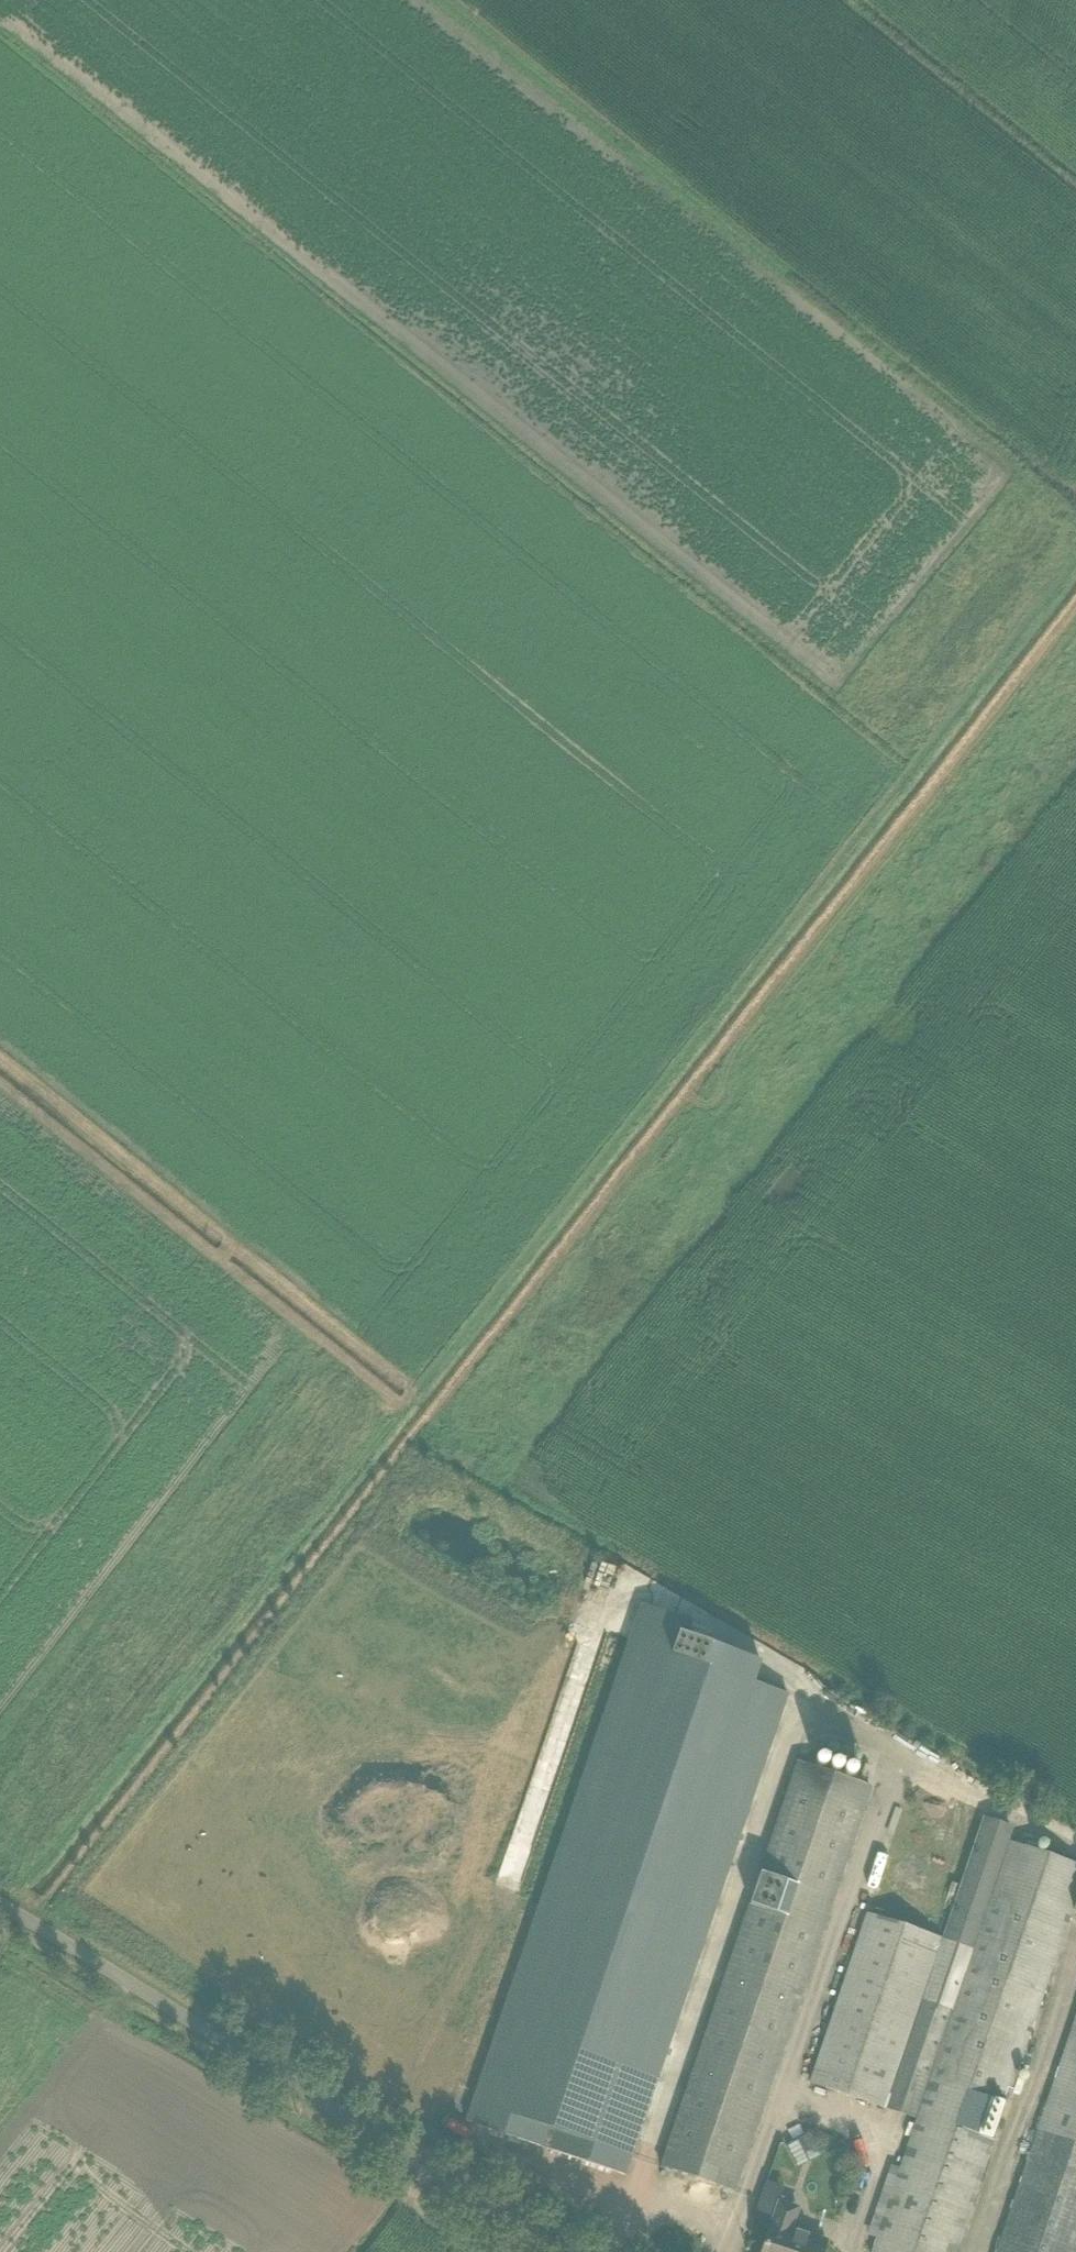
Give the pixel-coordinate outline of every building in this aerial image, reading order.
[(624,2176),(788,1694),(753,1682),(760,1661),(687,1637),(691,1623),(640,1606),(465,2122),(624,2176)] [(660,2167),(732,2191),(869,1786),(797,1762),(660,2167)] [(885,2109),(915,2120),(1010,1842),(1014,1828),(982,1817),(942,1939),(885,2109)] [(915,2120),(899,2169),(890,2166),(867,2236),(877,2239),(872,2251),(955,2251),(1075,1874),(1075,1865),(1010,1842),(915,2120)] [(866,1914),(809,2084),(885,2109),(942,1939),(866,1914)] [(1038,2131),(997,2251),(1075,2251),(1075,2017),(1038,2131)] [(813,2134),(788,2142),(796,2166),(821,2157),(813,2134)] [(826,2242),(827,2240),(794,2229),(800,2208),(777,2201),(776,2203),(771,2223),(769,2229),(763,2248),(762,2251),(822,2251),(826,2242)]
